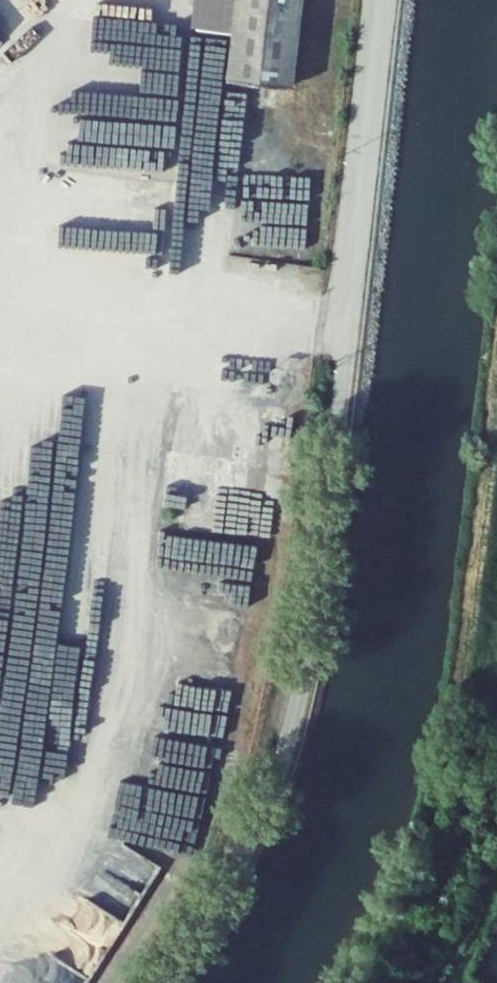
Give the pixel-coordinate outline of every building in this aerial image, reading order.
[(191,27),(232,32),(235,0),(194,0),(191,27)] [(303,0),(235,0),(232,32),(226,80),(293,87),(303,0)] [(18,56),(0,35),(0,71),(18,56)]
